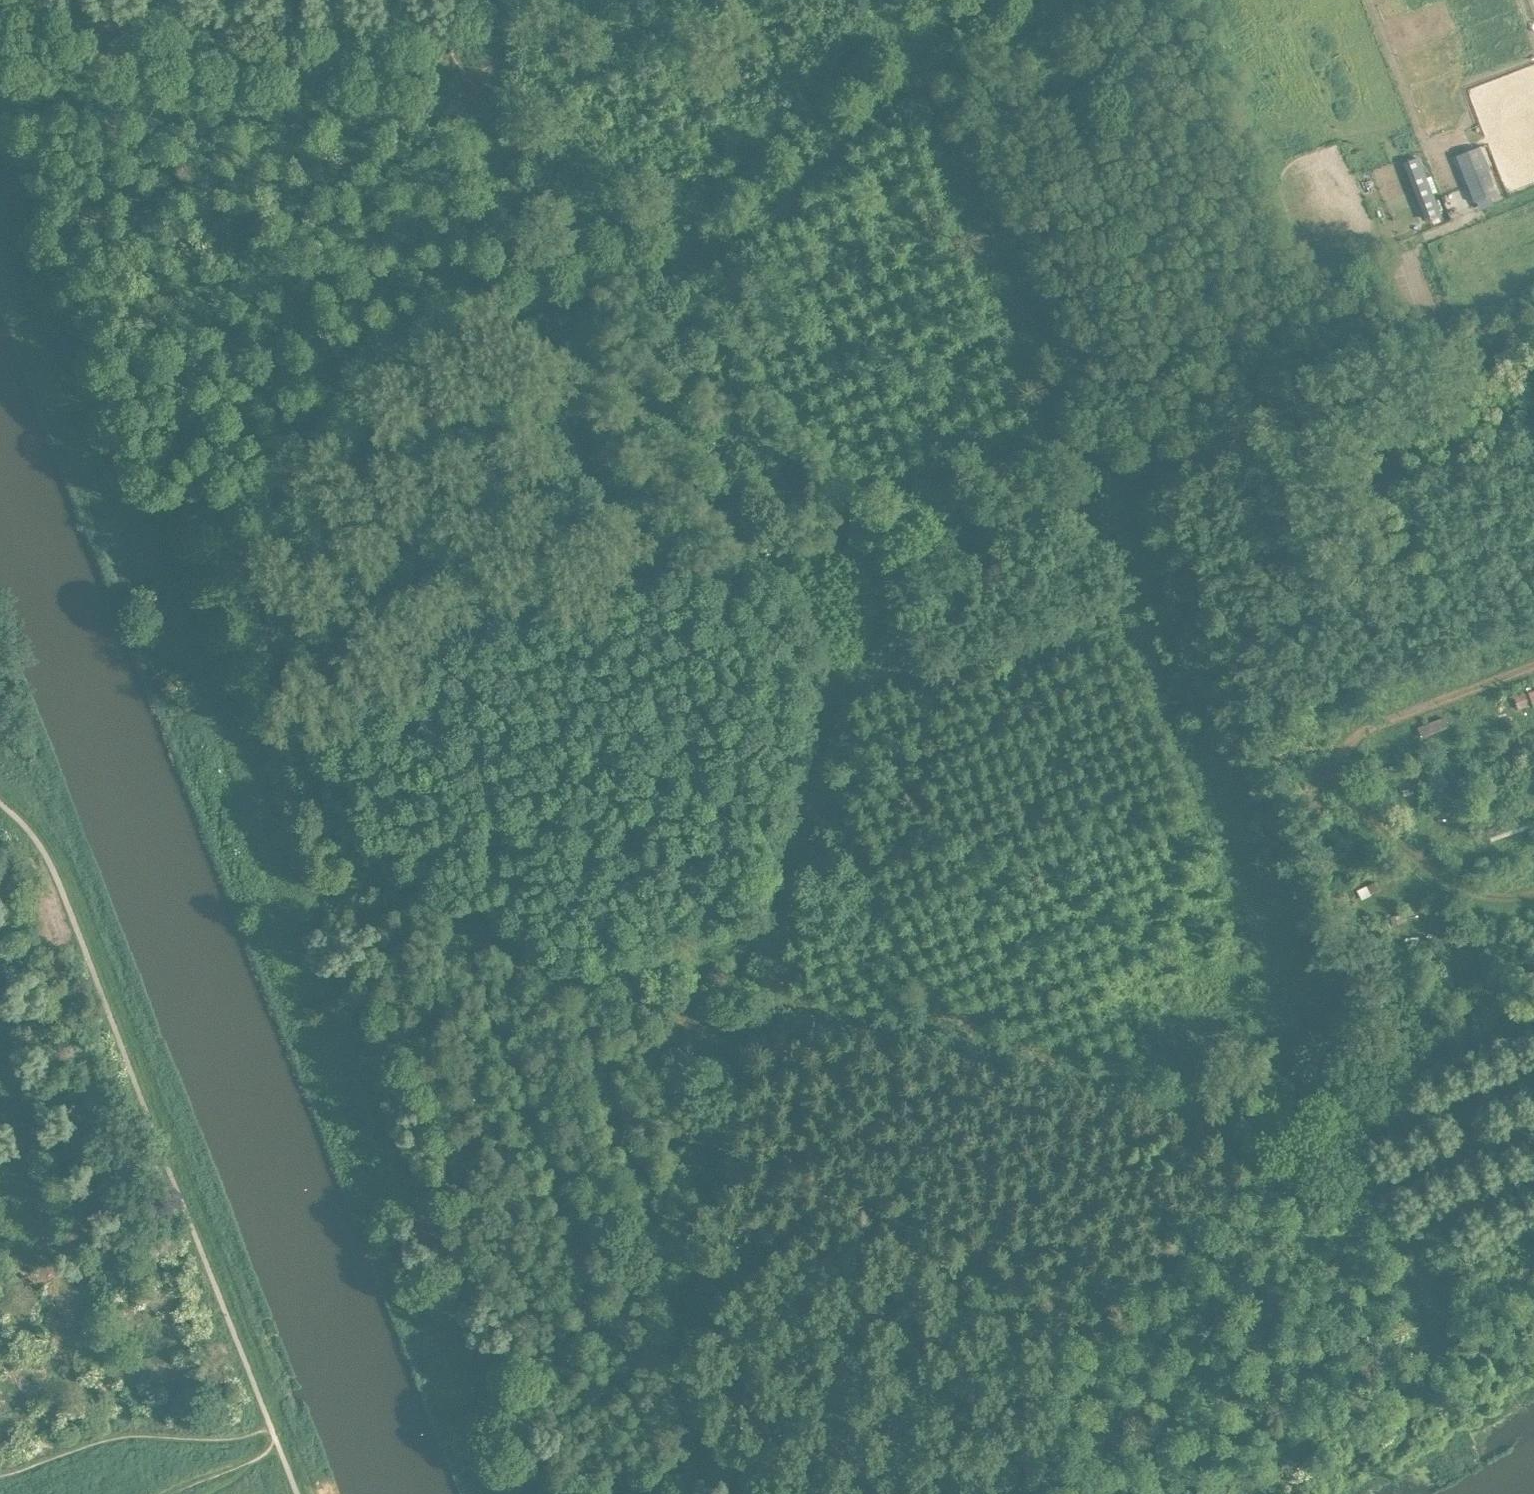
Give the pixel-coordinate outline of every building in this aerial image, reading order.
[(1478,148),(1456,157),(1474,203),(1496,195),(1478,148)] [(1417,217),(1432,211),(1420,181),(1406,187),(1417,217)] [(1427,772),(1431,787),(1447,783),(1443,768),(1427,772)] [(1352,888),(1358,903),(1373,897),(1367,882),(1352,888)]
